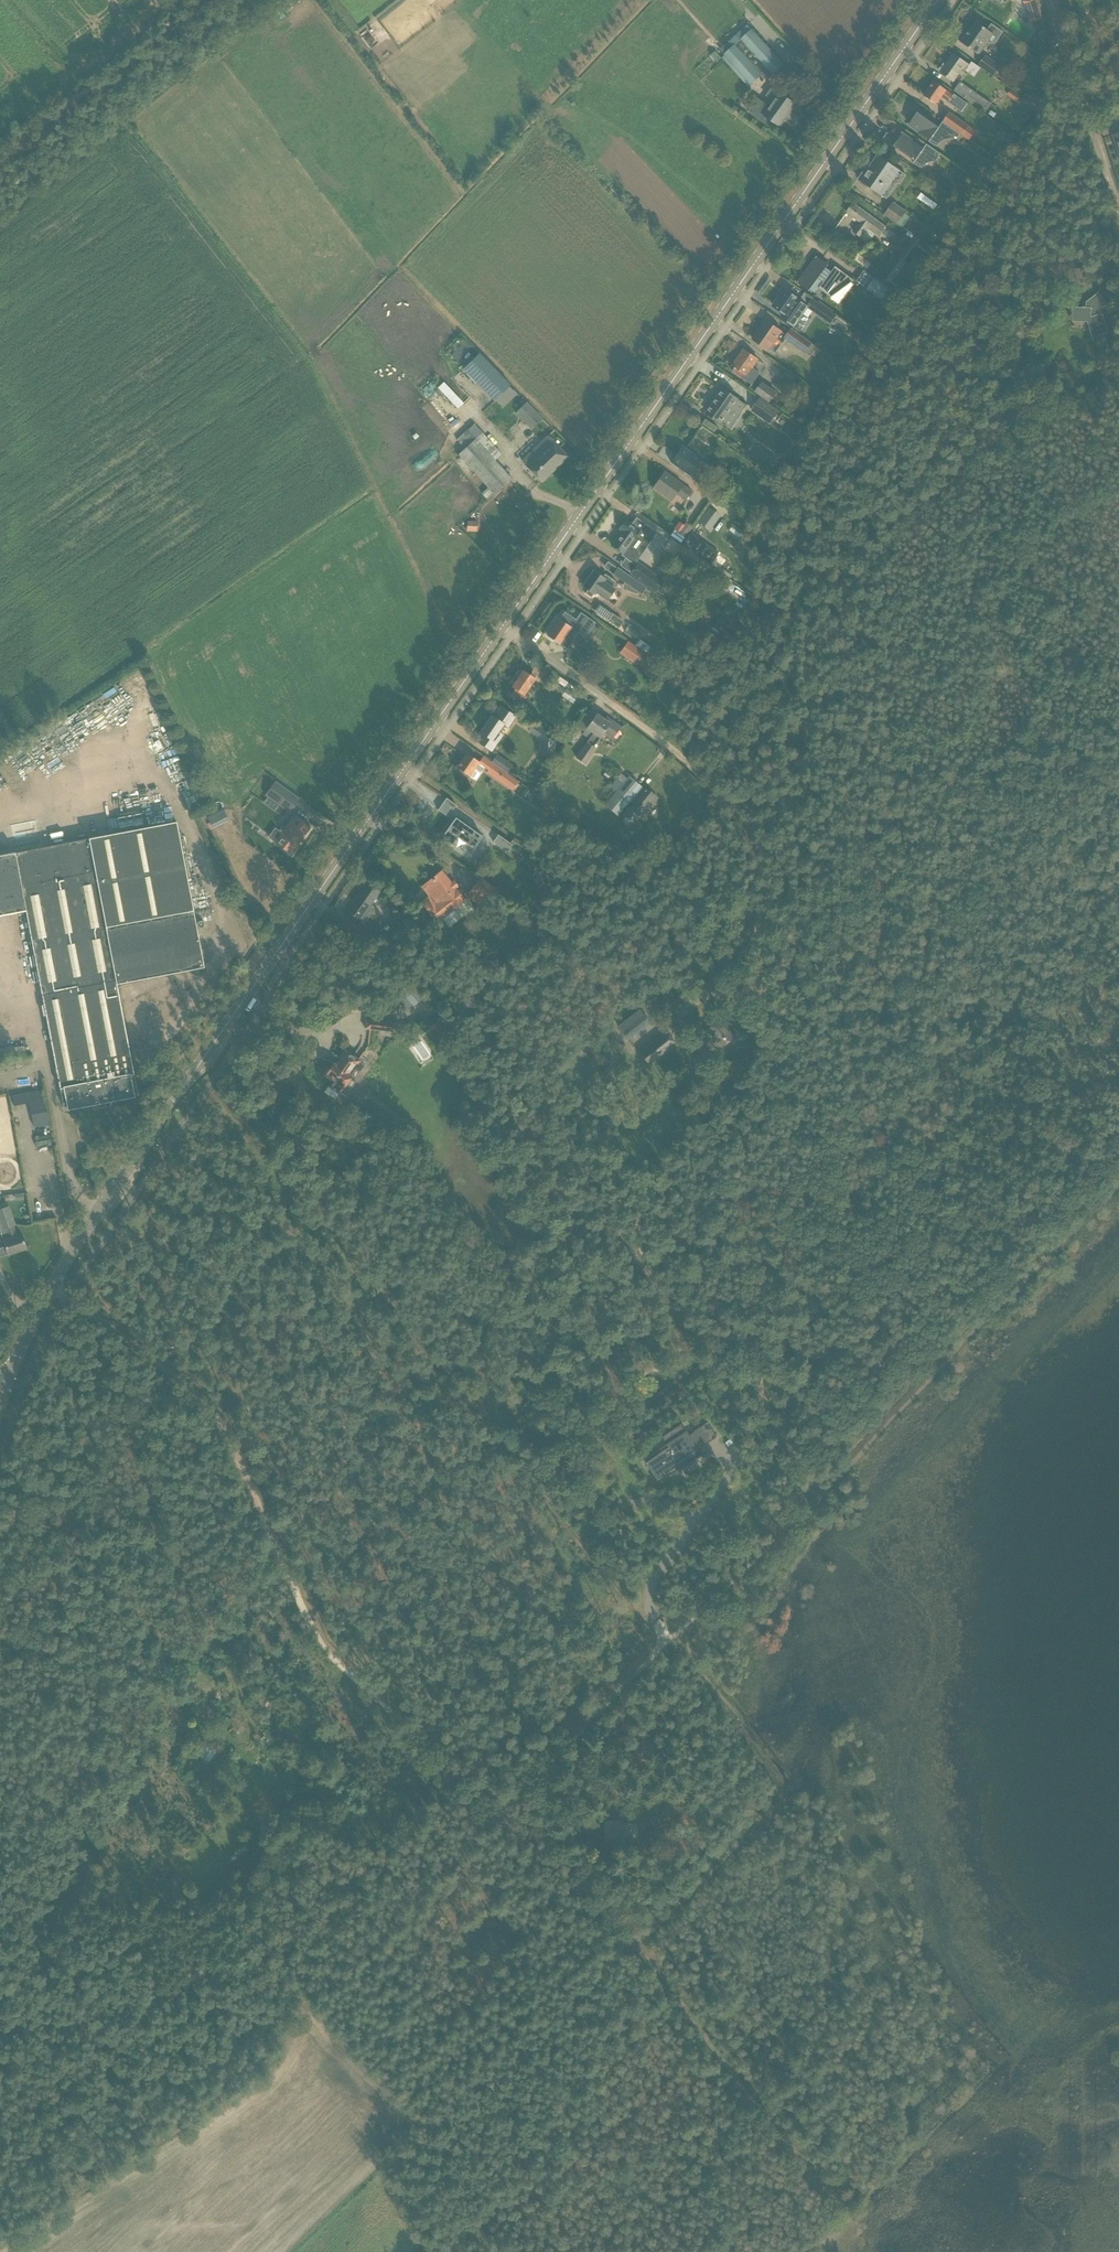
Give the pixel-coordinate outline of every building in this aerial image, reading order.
[(1031,22),(1041,19),(1035,0),(1028,0),(1024,1),(1031,22)] [(960,42),(979,55),(988,42),(990,43),(996,42),(1003,32),(991,24),(987,30),(977,22),(971,31),(969,29),(960,42)] [(741,40),(735,46),(724,55),(751,85),(762,75),(761,75),(767,69),(773,76),(784,66),(752,30),(741,40)] [(944,64),(939,70),(942,72),(941,73),(954,82),(963,69),(965,71),(969,65),(954,54),(946,65),(944,64)] [(979,65),(994,76),(1001,66),(990,59),(988,62),(983,58),(979,65)] [(934,82),(924,96),(933,102),(936,104),(942,97),(949,102),(949,103),(961,112),(967,103),(955,95),(954,96),(946,90),(943,88),(934,82)] [(780,126),(795,105),(772,88),(766,96),(775,102),(770,108),(757,98),(748,111),(768,126),(772,121),(780,126)] [(1007,95),(1020,104),(1024,100),(1011,90),(1007,95)] [(974,92),(968,101),(985,113),(990,107),(991,104),(974,92)] [(1032,93),(1027,100),(1039,109),(1044,102),(1032,93)] [(960,134),(942,122),(939,127),(927,119),(918,112),(909,125),(918,131),(930,140),(928,142),(934,146),(935,145),(937,146),(938,145),(940,143),(943,141),(946,140),(950,139),(954,139),(955,136),(958,138),(960,134)] [(949,112),(942,122),(960,134),(962,136),(970,141),(976,131),(969,126),(949,112)] [(995,138),(1008,145),(1013,136),(1000,128),(995,138)] [(915,162),(914,164),(922,168),(924,166),(927,163),(931,162),(934,162),(935,162),(940,156),(938,155),(940,153),(927,144),(924,149),(903,134),(894,146),(915,162)] [(866,169),(859,180),(868,186),(882,195),(887,199),(899,181),(901,182),(906,175),(901,172),(887,162),(878,156),(870,166),(872,168),(870,171),(866,169)] [(990,165),(999,172),(1003,166),(994,160),(990,165)] [(949,194),(968,207),(973,199),(955,186),(949,194)] [(933,209),(937,203),(920,192),(916,198),(933,209)] [(885,215),(898,224),(907,211),(894,202),(885,215)] [(853,232),(861,237),(868,228),(873,232),(879,236),(885,227),(853,204),(847,213),(860,223),(853,232)] [(907,238),(904,230),(896,234),(899,241),(907,238)] [(906,263),(922,242),(914,236),(898,257),(906,263)] [(867,266),(869,261),(858,255),(856,260),(867,266)] [(797,283),(809,291),(819,278),(824,282),(819,288),(831,298),(854,281),(835,267),(830,274),(825,270),(828,265),(817,256),(797,283)] [(1086,279),(1084,268),(1064,271),(1065,277),(1069,276),(1070,282),(1073,281),(1074,286),(1085,284),(1085,280),(1086,279)] [(900,296),(889,288),(874,277),(873,280),(866,289),(881,300),(892,307),(900,296)] [(783,319),(792,325),(794,327),(802,315),(807,307),(831,324),(836,316),(812,299),(807,306),(799,301),(799,300),(785,290),(774,306),(786,315),(783,319)] [(1107,329),(1103,314),(1100,314),(1099,311),(1108,304),(1099,292),(1086,302),(1086,307),(1086,306),(1083,306),(1083,307),(1072,307),(1072,318),(1086,318),(1093,338),(1098,336),(1109,332),(1107,329)] [(766,321),(753,339),(762,346),(768,350),(769,349),(775,354),(782,344),(783,345),(787,340),(805,353),(805,352),(812,343),(792,329),(787,336),(775,327),(766,321)] [(861,336),(854,346),(861,351),(869,341),(861,336)] [(463,341),(451,354),(458,360),(469,346),(463,341)] [(744,350),(732,366),(735,368),(732,371),(742,378),(751,385),(760,373),(752,368),(758,360),(753,356),(744,350)] [(509,386),(478,354),(463,369),(493,401),(509,386)] [(435,387),(455,407),(461,401),(441,381),(435,387)] [(760,384),(754,392),(769,403),(777,392),(762,381),(760,384)] [(719,396),(718,396),(711,406),(710,406),(707,410),(708,411),(706,413),(721,423),(732,408),(741,414),(747,405),(723,389),(722,391),(721,390),(717,395),(719,396)] [(751,411),(771,425),(780,412),(760,398),(751,411)] [(531,428),(541,418),(527,403),(516,413),(531,428)] [(706,419),(703,423),(714,432),(718,427),(706,419)] [(501,428),(512,439),(517,434),(506,423),(501,428)] [(458,455),(486,486),(487,487),(481,493),(487,500),(511,479),(494,460),(501,454),(474,425),(468,430),(468,429),(456,440),(465,449),(458,455)] [(568,457),(548,435),(521,461),(526,465),(525,466),(541,483),(568,457)] [(699,462),(701,459),(682,446),(671,463),(689,475),(690,475),(698,480),(707,467),(699,462)] [(653,488),(662,494),(672,501),(677,494),(685,500),(691,491),(683,485),(664,472),(653,488)] [(703,515),(710,519),(716,508),(709,504),(703,515)] [(732,518),(743,526),(748,518),(737,510),(732,518)] [(714,524),(703,516),(698,523),(709,531),(714,524)] [(621,555),(631,563),(638,553),(635,550),(642,541),(648,545),(657,533),(636,517),(631,524),(626,520),(619,529),(622,531),(611,546),(622,553),(621,555)] [(467,522),(467,532),(477,532),(477,522),(467,522)] [(670,535),(680,543),(692,528),(685,523),(678,532),(675,529),(670,535)] [(698,538),(690,550),(709,564),(718,552),(698,538)] [(692,552),(687,559),(721,583),(726,587),(730,580),(725,577),(718,571),(726,559),(720,555),(711,567),(692,552)] [(631,573),(656,592),(663,582),(638,563),(631,573)] [(612,574),(631,587),(629,592),(638,595),(639,593),(641,595),(646,588),(617,567),(612,574)] [(585,594),(591,598),(593,594),(594,595),(596,593),(605,599),(612,588),(611,587),(615,581),(605,574),(602,578),(593,571),(583,587),(587,590),(585,594)] [(594,611),(608,621),(613,614),(599,604),(594,611)] [(559,619),(547,636),(559,644),(565,635),(573,640),(578,633),(582,627),(589,632),(595,623),(588,618),(580,613),(575,620),(565,612),(559,620),(559,619)] [(622,649),(641,662),(639,666),(647,672),(654,661),(628,641),(622,649)] [(512,687),(515,689),(510,696),(521,704),(526,696),(524,694),(534,679),(537,674),(543,678),(547,672),(536,664),(532,671),(533,671),(530,676),(523,671),(512,687)] [(549,676),(556,681),(559,677),(552,672),(549,676)] [(480,732),(482,734),(477,741),(492,751),(503,735),(498,733),(503,725),(508,729),(516,717),(501,707),(494,717),(492,716),(480,732)] [(589,738),(576,757),(585,764),(593,752),(590,750),(599,738),(603,733),(612,739),(621,727),(610,719),(608,722),(596,714),(589,724),(583,719),(577,727),(583,731),(586,728),(593,733),(589,738)] [(545,753),(553,754),(555,741),(546,740),(545,753)] [(456,768),(465,774),(469,776),(475,780),(485,767),(478,763),(479,762),(466,753),(456,768)] [(486,771),(507,786),(513,778),(491,763),(486,771)] [(607,770),(603,775),(608,779),(611,774),(607,770)] [(622,785),(605,805),(618,816),(630,802),(632,804),(630,807),(640,815),(654,797),(629,776),(622,785)] [(300,799),(275,781),(265,795),(290,813),(300,799)] [(429,822),(433,811),(448,816),(454,800),(418,785),(415,792),(420,794),(411,815),(429,822)] [(539,806),(550,815),(556,808),(544,799),(539,806)] [(211,828),(227,819),(221,808),(205,817),(211,828)] [(275,843),(291,854),(311,827),(294,815),(281,833),(275,829),(269,837),(275,842),(275,843)] [(482,836),(466,825),(455,817),(441,838),(452,845),(458,837),(464,842),(461,848),(470,854),(482,836)] [(193,910),(176,822),(88,839),(0,856),(0,915),(26,910),(33,946),(40,983),(56,1068),(64,1107),(67,1106),(68,1110),(97,1104),(98,1108),(106,1107),(105,1103),(135,1097),(134,1094),(137,1093),(117,984),(204,967),(193,910)] [(512,845),(498,835),(493,842),(507,852),(512,845)] [(545,860),(516,839),(514,838),(510,842),(541,865),(545,860)] [(432,897),(430,899),(429,897),(421,903),(438,923),(443,920),(449,927),(471,909),(465,902),(466,900),(456,888),(458,886),(454,880),(451,882),(450,883),(442,872),(434,878),(434,877),(432,879),(433,880),(424,887),(432,897)] [(466,896),(482,908),(497,889),(480,877),(469,892),(466,896)] [(361,895),(356,902),(355,901),(347,912),(360,920),(365,924),(372,913),(376,907),(371,904),(379,892),(367,883),(360,894),(361,895)] [(373,946),(388,959),(395,950),(380,937),(373,946)] [(424,997),(411,983),(401,992),(414,1006),(424,997)] [(618,1027),(620,1030),(619,1031),(628,1041),(650,1023),(639,1010),(618,1027)] [(704,1033),(718,1051),(735,1037),(721,1019),(704,1033)] [(364,1029),(388,1032),(388,1031),(398,1032),(399,1024),(389,1022),(365,1020),(364,1029)] [(657,1038),(638,1053),(648,1065),(667,1050),(657,1038)] [(330,1087),(339,1094),(352,1076),(351,1074),(360,1061),(345,1050),(338,1060),(339,1060),(336,1064),(334,1063),(326,1076),(334,1081),(330,1087)] [(723,1064),(732,1072),(737,1066),(728,1058),(723,1064)] [(41,1089),(24,1092),(30,1127),(47,1124),(41,1089)] [(8,1255),(27,1248),(22,1234),(17,1236),(14,1226),(15,1225),(8,1206),(0,1209),(0,1221),(2,1228),(0,1229),(0,1230),(8,1255)] [(661,1453),(645,1463),(657,1480),(676,1467),(675,1465),(678,1463),(682,1468),(697,1458),(692,1452),(703,1444),(703,1445),(716,1436),(706,1422),(694,1431),(688,1435),(685,1430),(665,1444),(665,1445),(659,1450),(661,1453)] [(619,1508),(610,1517),(617,1524),(626,1515),(619,1508)] [(235,1712),(227,1722),(228,1722),(235,1728),(236,1728),(243,1718),(240,1716),(235,1712)] [(196,1755),(209,1761),(216,1748),(211,1745),(212,1744),(205,1740),(196,1755)] [(286,1846),(289,1849),(297,1841),(294,1838),(286,1846)]
